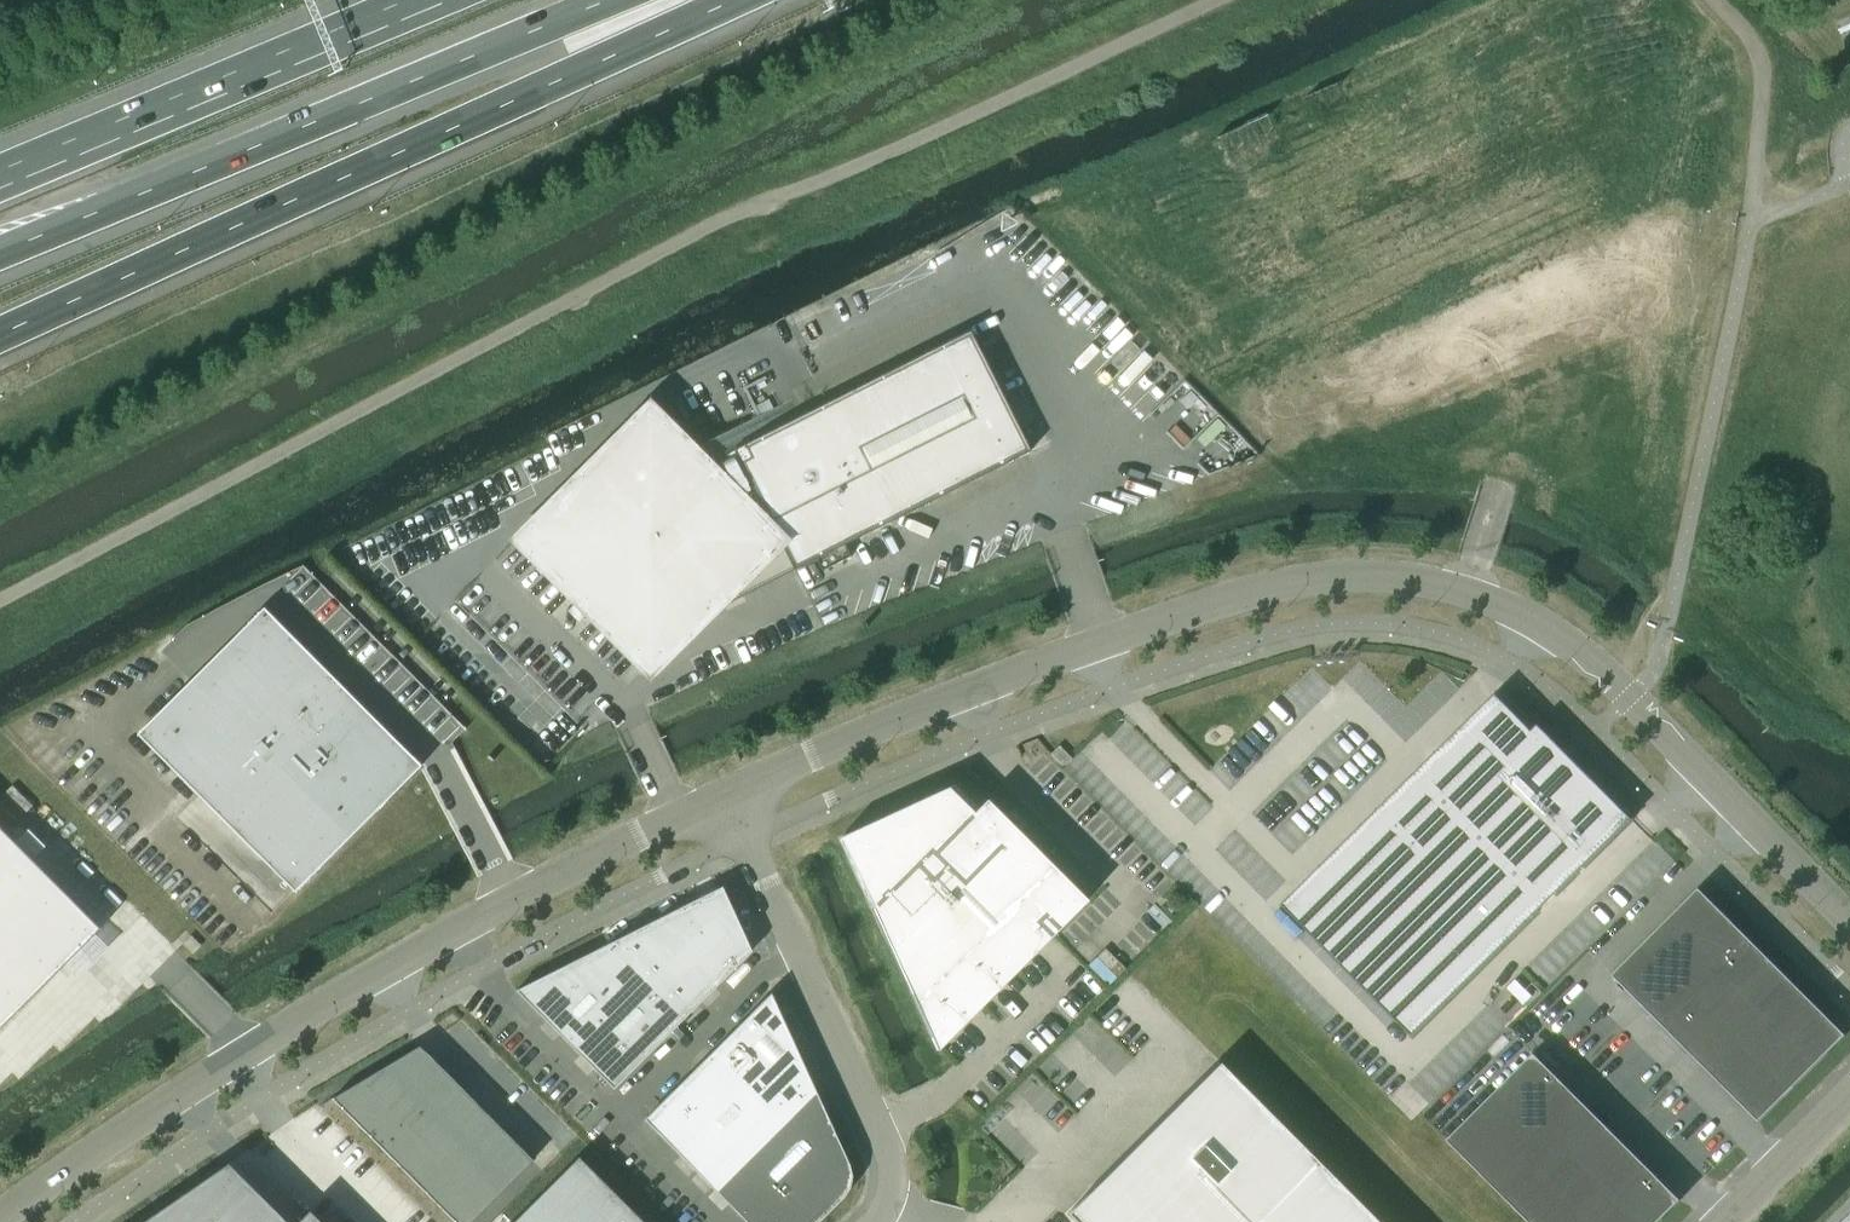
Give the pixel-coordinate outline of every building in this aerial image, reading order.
[(648,407),(514,541),(574,601),(573,603),(587,617),(592,611),(648,667),(682,633),(685,636),(707,614),(815,559),(821,570),(849,557),(843,545),(1029,451),(969,331),(706,464),(648,407)] [(1235,371),(1215,368),(1272,426),(1278,427),(1285,379),(1260,375),(1235,371)] [(136,735),(293,892),(418,766),(261,610),(136,735)] [(1283,905),(1413,1036),(1633,819),(1576,762),(1575,762),(1569,768),(1533,732),(1496,694),(1283,905)] [(1050,754),(1063,766),(1071,758),(1058,746),(1050,754)] [(945,790),(840,838),(937,1051),(1086,902),(985,800),(970,815),(945,790)] [(99,930),(0,830),(0,1029),(99,930)] [(515,991),(613,1089),(750,952),(721,887),(515,991)] [(1700,888),(1613,975),(1759,1122),(1846,1035),(1700,888)] [(850,1177),(848,1165),(770,994),(643,1120),(745,1221),(818,1221),(842,1198),(848,1189),(850,1177)] [(453,1221),(471,1221),(533,1161),(418,1046),(331,1098),(453,1221)] [(1448,1140),(1530,1221),(1659,1221),(1681,1200),(1535,1053),(1448,1140)] [(1218,1064),(1066,1215),(1073,1221),(1375,1221),(1218,1064)] [(512,1221),(643,1221),(577,1157),(512,1221)] [(141,1221),(285,1221),(226,1163),(141,1221)] [(309,1211),(298,1221),(320,1221),(309,1211)] [(1841,1221),(1849,1221),(1849,1213),(1841,1221)]
